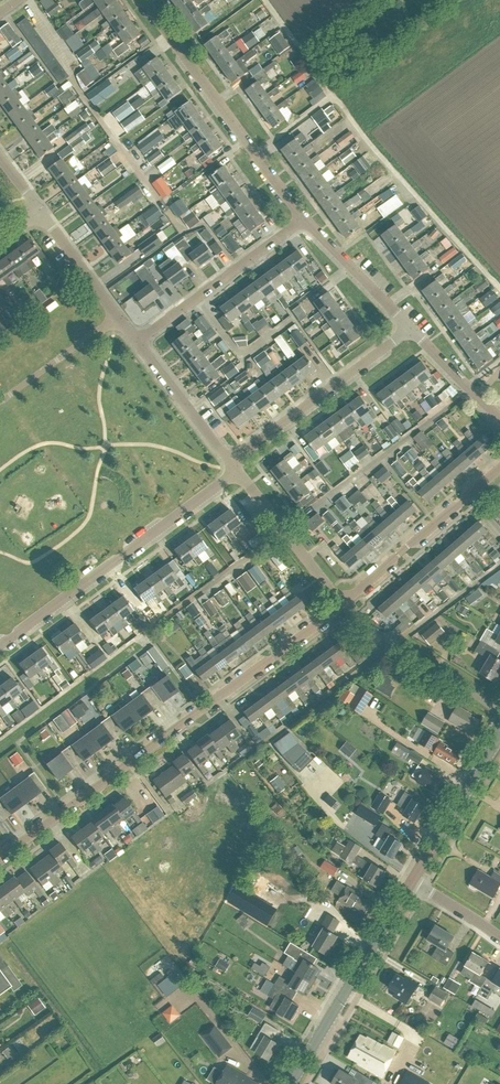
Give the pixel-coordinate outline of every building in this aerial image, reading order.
[(81,5),(85,11),(96,2),(95,0),(84,0),(81,2),(81,5)] [(82,21),(86,27),(104,13),(103,11),(117,1),(116,0),(95,0),(96,2),(100,7),(82,21)] [(178,8),(189,0),(172,0),(178,8)] [(194,4),(197,2),(199,5),(206,0),(189,0),(178,8),(187,21),(199,12),(194,4)] [(109,20),(102,26),(105,30),(112,24),(111,23),(125,12),(117,1),(103,11),(104,13),(109,20)] [(62,8),(58,2),(46,11),(50,17),(62,8)] [(205,13),(206,15),(212,10),(208,5),(199,12),(187,21),(196,33),(208,24),(202,15),(205,13)] [(263,20),(268,16),(264,11),(259,14),(263,20)] [(117,31),(110,37),(113,41),(121,36),(119,34),(133,23),(125,12),(111,23),(112,24),(117,31)] [(17,25),(20,30),(30,23),(26,18),(17,25)] [(9,23),(0,29),(8,41),(12,38),(17,45),(23,41),(18,34),(17,34),(9,23)] [(33,27),(30,23),(20,30),(23,34),(33,27)] [(125,42),(114,51),(119,57),(131,48),(128,45),(141,35),(142,35),(133,23),(119,34),(121,36),(125,42)] [(65,42),(75,35),(67,24),(57,31),(65,42)] [(36,32),(33,27),(23,34),(27,39),(36,32)] [(223,38),(224,40),(230,35),(227,30),(217,37),(205,46),(215,58),(227,50),(220,40),(223,38)] [(39,36),(36,32),(27,39),(30,43),(39,36)] [(249,50),(259,42),(253,32),(242,40),(249,50)] [(280,33),(269,40),(279,55),(290,47),(280,33)] [(42,41),(39,36),(30,43),(33,48),(42,41)] [(143,48),(150,43),(146,36),(139,42),(143,48)] [(24,50),(29,46),(25,41),(20,45),(21,45),(24,50)] [(46,45),(42,41),(33,48),(36,52),(46,45)] [(236,43),(227,50),(215,58),(224,71),(236,62),(229,53),(232,51),(233,53),(240,48),(237,44),(236,43)] [(49,49),(46,45),(36,52),(40,57),(49,49)] [(82,63),(87,60),(96,53),(90,45),(76,55),(82,63)] [(52,54),(49,49),(40,57),(43,61),(52,54)] [(257,55),(253,49),(236,62),(224,71),(233,83),(250,71),(244,64),(257,55)] [(20,69),(35,58),(31,52),(16,63),(20,69)] [(55,58),(52,54),(43,61),(46,65),(55,58)] [(299,67),(305,62),(299,55),(293,60),(299,67)] [(59,63),(55,58),(46,65),(49,70),(59,63)] [(165,69),(157,58),(143,68),(149,76),(142,82),(145,86),(152,80),(151,79),(165,69)] [(98,75),(87,60),(82,63),(81,64),(85,69),(77,75),(86,87),(94,81),(93,79),(98,75)] [(265,67),(267,72),(277,66),(275,61),(265,67)] [(62,67),(59,63),(49,70),(53,74),(62,67)] [(34,78),(44,71),(39,64),(29,71),(34,78)] [(65,72),(62,67),(53,74),(56,79),(65,72)] [(173,80),(165,69),(151,79),(152,80),(157,87),(150,93),(153,97),(160,92),(159,90),(173,80)] [(264,83),(265,85),(271,80),(263,69),(253,77),(257,83),(246,91),(255,104),(267,95),(261,85),(264,83)] [(302,70),(293,77),(299,84),(308,77),(302,70)] [(69,77),(65,72),(56,79),(60,84),(69,77)] [(124,72),(112,81),(117,86),(128,78),(124,72)] [(47,73),(41,77),(46,82),(51,79),(47,73)] [(96,106),(118,90),(110,78),(87,94),(96,106)] [(167,102),(182,91),(173,80),(159,90),(160,92),(165,99),(158,104),(161,108),(168,103),(167,102)] [(7,85),(0,91),(0,102),(2,105),(18,93),(15,88),(18,86),(14,81),(7,85)] [(65,92),(73,86),(70,81),(62,87),(62,88),(65,92)] [(314,99),(324,91),(317,82),(306,90),(314,99)] [(54,84),(45,91),(49,97),(59,90),(54,84)] [(273,96),(274,97),(280,93),(277,88),(267,95),(255,104),(264,116),(277,107),(270,98),(273,96)] [(69,99),(74,95),(70,89),(64,93),(68,98),(62,103),(66,107),(72,103),(71,102),(69,99)] [(146,102),(152,98),(148,92),(142,96),(146,102)] [(18,100),(22,97),(19,93),(2,105),(10,116),(23,106),(18,100)] [(62,103),(68,98),(64,93),(58,97),(62,103)] [(80,107),(80,106),(76,101),(65,109),(68,114),(80,107)] [(286,120),(280,112),(290,106),(286,101),(277,107),(264,116),(273,129),(286,120)] [(119,122),(134,111),(128,102),(113,113),(119,122)] [(198,113),(199,113),(191,102),(190,102),(176,112),(178,114),(177,114),(170,119),(178,130),(185,125),(184,124),(198,113)] [(26,111),(23,106),(10,116),(18,126),(34,114),(30,109),(26,111)] [(327,117),(335,111),(331,106),(324,112),(327,117)] [(322,109),(311,117),(317,125),(319,123),(328,117),(327,117),(324,112),(322,109)] [(84,121),(90,116),(86,110),(80,115),(84,121)] [(206,124),(198,113),(184,124),(185,125),(190,132),(183,137),(186,141),(193,136),(192,135),(206,124)] [(38,127),(34,122),(37,119),(34,114),(18,126),(25,137),(38,127)] [(121,124),(128,133),(142,123),(135,114),(121,124)] [(323,128),(331,122),(328,117),(319,123),(323,128)] [(70,145),(91,129),(87,123),(65,139),(70,145)] [(200,146),(214,136),(206,124),(192,135),(193,136),(198,143),(191,148),(194,153),(201,147),(200,146)] [(42,133),(38,127),(25,137),(33,147),(57,130),(53,125),(46,130),(42,133)] [(54,149),(49,143),(53,140),(57,137),(54,132),(57,130),(33,147),(41,158),(54,149)] [(87,142),(93,138),(89,132),(83,137),(87,142)] [(138,146),(144,154),(162,141),(155,133),(138,146)] [(303,149),(298,143),(305,137),(302,133),(294,139),(295,140),(281,150),(290,162),(304,151),(303,149)] [(208,157),(222,147),(214,136),(200,146),(201,147),(206,155),(199,160),(202,164),(210,159),(208,157)] [(344,136),(337,142),(341,147),(348,142),(344,136)] [(82,137),(71,145),(75,152),(87,144),(82,137)] [(311,161),(306,153),(313,148),(310,144),(303,149),(304,151),(290,162),(298,173),(312,162),(311,161)] [(350,148),(339,157),(345,165),(356,157),(350,148)] [(151,166),(164,156),(160,150),(147,160),(151,166)] [(319,172),(314,165),(321,160),(318,155),(311,161),(312,162),(298,173),(306,184),(320,173),(319,172)] [(363,156),(353,164),(361,175),(371,167),(363,156)] [(171,157),(157,167),(162,174),(176,164),(171,157)] [(49,168),(57,179),(73,167),(69,163),(66,165),(61,159),(49,168)] [(104,177),(116,167),(111,160),(98,169),(104,177)] [(232,178),(224,166),(210,177),(216,185),(208,190),(211,195),(219,189),(218,188),(232,178)] [(328,183),(322,176),(329,171),(326,166),(319,172),(320,173),(306,184),(314,195),(328,184),(328,183)] [(77,172),(73,167),(57,179),(65,190),(77,181),(73,175),(77,172)] [(191,170),(186,173),(190,178),(195,174),(191,170)] [(355,179),(360,175),(356,170),(351,173),(355,179)] [(173,192),(162,177),(153,184),(164,199),(173,192)] [(240,189),(232,178),(218,188),(219,189),(224,196),(217,202),(220,206),(227,200),(226,199),(240,189)] [(335,194),(331,187),(338,182),(335,178),(328,183),(328,184),(314,195),(322,206),(336,195),(335,194)] [(81,186),(77,181),(65,190),(72,200),(88,189),(85,184),(81,186)] [(122,198),(127,205),(143,193),(138,186),(122,198)] [(385,218),(404,205),(396,195),(396,196),(390,188),(380,196),(385,203),(378,208),(385,218)] [(92,194),(88,189),(72,200),(80,211),(93,202),(88,196),(92,194)] [(249,200),(240,189),(226,199),(227,200),(232,207),(225,212),(228,217),(235,212),(235,211),(249,200)] [(344,205),(339,198),(346,193),(342,189),(335,194),(336,195),(322,206),(330,216),(344,206),(344,205)] [(361,199),(367,194),(364,190),(358,194),(361,199)] [(353,217),(352,216),(347,209),(354,204),(351,199),(344,205),(344,206),(330,216),(338,227),(353,217)] [(257,211),(249,200),(235,211),(235,212),(240,218),(233,224),(236,228),(243,223),(243,222),(257,211)] [(97,207),(93,202),(80,211),(88,221),(104,210),(100,205),(97,207)] [(171,207),(178,218),(185,213),(177,203),(171,207)] [(157,206),(143,215),(150,225),(164,215),(157,206)] [(365,206),(359,211),(352,216),(353,217),(338,227),(347,239),(361,229),(355,220),(362,215),(363,216),(369,212),(365,206)] [(419,223),(428,217),(420,206),(411,213),(419,223)] [(200,220),(192,209),(182,217),(190,228),(200,220)] [(107,214),(104,210),(88,221),(95,232),(108,223),(104,217),(107,214)] [(252,232),(265,223),(257,211),(243,222),(243,223),(249,230),(242,235),(245,239),(253,233),(252,232)] [(210,213),(205,216),(210,227),(216,224),(210,213)] [(381,236),(390,247),(405,236),(404,234),(399,228),(406,223),(402,218),(395,224),(396,225),(381,236)] [(112,228),(108,223),(95,232),(103,242),(119,231),(116,226),(112,228)] [(220,238),(228,232),(223,226),(216,231),(220,238)] [(411,229),(404,234),(405,236),(390,247),(398,258),(413,247),(412,245),(407,239),(414,234),(411,229)] [(434,240),(440,233),(435,229),(429,236),(434,240)] [(123,236),(119,231),(103,242),(111,253),(123,244),(120,238),(123,236)] [(155,234),(139,246),(146,255),(162,243),(155,234)] [(241,247),(232,235),(224,241),(234,253),(241,247)] [(448,237),(443,240),(447,248),(452,246),(448,237)] [(194,252),(189,245),(185,238),(175,246),(187,263),(193,259),(200,268),(215,257),(205,244),(194,252)] [(29,240),(17,248),(26,261),(28,259),(35,254),(41,261),(45,258),(39,250),(37,252),(29,240)] [(419,240),(412,245),(413,247),(398,258),(406,269),(421,258),(420,257),(415,250),(422,245),(419,240)] [(128,249),(123,244),(111,253),(119,264),(135,252),(131,247),(128,249)] [(187,263),(175,246),(165,253),(175,266),(164,274),(174,287),(188,276),(182,267),(187,263)] [(454,247),(440,258),(444,264),(458,253),(454,247)] [(26,261),(17,248),(6,257),(15,269),(17,267),(22,275),(26,272),(29,270),(34,267),(28,259),(26,261)] [(316,272),(310,264),(309,265),(299,251),(288,260),(298,273),(299,272),(305,268),(311,275),(316,272)] [(423,261),(430,256),(427,252),(420,257),(421,258),(406,269),(415,280),(429,269),(423,261)] [(454,270),(467,260),(462,254),(449,264),(454,270)] [(0,261),(0,273),(3,277),(6,276),(13,271),(18,278),(22,275),(17,267),(15,269),(6,257),(0,261)] [(288,280),(294,276),(300,283),(304,280),(299,272),(298,273),(288,260),(276,268),(286,282),(288,280)] [(144,308),(159,297),(154,290),(159,286),(145,266),(136,273),(147,287),(135,296),(144,308)] [(277,289),(283,284),(289,291),(293,288),(288,280),(286,282),(276,268),(265,276),(275,290),(277,289)] [(322,282),(328,277),(324,272),(318,276),(322,282)] [(1,279),(7,286),(11,283),(6,276),(3,277),(0,273),(0,280),(1,279)] [(445,291),(444,290),(439,283),(446,278),(443,273),(435,279),(436,280),(422,290),(430,302),(445,291)] [(275,290),(265,276),(254,284),(264,298),(265,297),(272,292),(278,299),(282,296),(277,289),(275,290)] [(479,294),(490,286),(485,278),(477,284),(474,286),(479,294)] [(265,297),(264,298),(254,284),(243,292),(253,306),(255,305),(261,300),(267,307),(270,305),(271,304),(265,297)] [(452,301),(447,294),(454,289),(451,284),(444,290),(445,291),(430,302),(439,313),(453,302),(452,301)] [(486,307),(497,298),(491,290),(480,299),(486,307)] [(60,297),(63,302),(72,296),(68,291),(60,297)] [(253,306),(243,292),(232,300),(242,314),(244,313),(250,308),(255,316),(260,312),(255,305),(253,306)] [(322,314),(337,304),(328,293),(315,303),(320,311),(313,317),(316,321),(324,316),(322,314)] [(460,312),(455,305),(462,300),(459,296),(452,301),(453,302),(439,313),(447,324),(461,313),(460,312)] [(231,322),(239,317),(244,324),(249,320),(244,313),(242,314),(232,300),(220,309),(225,315),(218,320),(227,332),(234,327),(231,322)] [(330,325),(345,315),(337,304),(322,314),(324,316),(328,322),(321,328),(324,332),(332,327),(330,325)] [(293,311),(301,322),(308,317),(300,305),(293,311)] [(469,323),(463,316),(470,311),(467,307),(460,312),(461,313),(447,324),(455,335),(469,324),(469,323)] [(345,315),(330,325),(332,327),(324,332),(333,344),(340,338),(339,336),(353,326),(345,315)] [(212,326),(203,316),(195,322),(204,333),(212,326)] [(189,317),(177,326),(182,333),(194,324),(189,317)] [(476,334),(472,327),(479,322),(476,318),(469,323),(469,324),(455,335),(463,346),(477,335),(476,334)] [(361,337),(353,326),(339,336),(340,338),(345,345),(338,350),(341,354),(348,348),(347,347),(361,337)] [(194,343),(189,336),(196,331),(193,327),(185,333),(185,334),(172,344),(181,355),(195,344),(194,343)] [(203,336),(207,342),(218,334),(213,328),(203,336)] [(291,335),(300,348),(308,342),(299,329),(291,335)] [(485,345),(480,339),(487,333),(484,329),(476,334),(477,335),(463,346),(471,357),(485,346),(485,345)] [(292,355),(294,354),(281,335),(275,339),(288,358),(292,355)] [(202,354),(197,347),(204,342),(201,337),(194,343),(195,344),(181,355),(189,366),(203,355),(202,354)] [(247,346),(247,337),(233,338),(234,339),(239,347),(247,346)] [(218,345),(224,354),(230,349),(224,340),(218,345)] [(494,358),(488,350),(495,344),(492,340),(485,345),(485,346),(471,357),(479,368),(494,358)] [(293,366),(286,371),(279,361),(280,360),(270,347),(266,350),(277,366),(276,367),(282,374),(283,373),(293,387),(304,379),(295,365),(293,366)] [(211,366),(211,365),(205,358),(213,353),(209,348),(202,354),(203,355),(189,366),(198,377),(211,366)] [(261,368),(272,361),(265,351),(254,358),(261,368)] [(316,370),(306,357),(297,363),(292,355),(288,358),(287,358),(293,366),(295,365),(304,379),(316,370)] [(220,377),(216,371),(225,364),(220,358),(211,365),(211,366),(198,377),(206,388),(220,377)] [(435,386),(439,382),(434,374),(432,375),(422,361),(411,370),(421,384),(422,383),(429,378),(435,386)] [(233,362),(222,370),(228,380),(239,372),(233,362)] [(258,375),(257,372),(255,370),(252,371),(250,374),(251,377),(254,378),(257,378),(258,375)] [(411,370),(400,378),(410,392),(411,391),(418,386),(424,394),(426,397),(424,399),(432,409),(438,405),(430,395),(431,394),(422,383),(421,384),(411,370)] [(235,379),(240,385),(251,378),(246,371),(235,379)] [(282,374),(275,379),(269,372),(265,375),(270,382),(271,383),(272,381),(282,395),(293,387),(283,373),(282,374)] [(417,399),(411,391),(410,392),(400,378),(389,386),(399,400),(400,399),(407,394),(413,402),(417,399)] [(271,383),(270,382),(264,387),(258,380),(254,383),(259,390),(260,390),(261,389),(271,403),(282,395),(272,381),(271,383)] [(236,391),(241,388),(236,381),(231,385),(236,391)] [(406,407),(400,399),(399,400),(389,386),(377,395),(388,409),(396,403),(402,410),(406,407)] [(223,387),(209,398),(215,406),(229,395),(223,387)] [(260,390),(259,390),(253,395),(247,387),(243,391),(248,398),(249,399),(250,398),(260,411),(271,403),(261,389),(260,390)] [(249,399),(248,398),(241,403),(236,396),(231,399),(237,407),(239,406),(249,419),(260,411),(250,398),(249,399)] [(361,418),(368,412),(374,420),(378,417),(371,408),(370,409),(360,396),(349,405),(359,418),(360,417),(361,418)] [(438,405),(442,402),(438,396),(434,399),(438,405)] [(237,407),(230,411),(225,404),(221,407),(226,415),(228,414),(238,428),(249,419),(239,406),(237,407)] [(351,425),(357,421),(362,428),(366,425),(361,418),(360,417),(359,418),(349,405),(338,413),(348,427),(351,425)] [(417,421),(423,417),(418,411),(412,415),(417,421)] [(338,413),(327,421),(337,435),(339,433),(339,434),(344,441),(351,436),(356,433),(350,426),(351,425),(348,427),(338,413)] [(391,423),(399,435),(406,430),(398,418),(391,423)] [(437,421),(441,430),(448,427),(444,418),(437,421)] [(328,442),(334,437),(340,445),(344,441),(339,434),(339,433),(337,435),(327,421),(315,429),(326,443),(328,442)] [(398,435),(390,424),(383,429),(391,440),(398,435)] [(447,446),(451,443),(435,424),(431,427),(432,428),(438,435),(447,446)] [(333,450),(328,442),(326,443),(315,429),(304,438),(309,445),(304,449),(314,462),(320,458),(315,451),(323,445),(329,453),(333,450)] [(464,434),(474,446),(475,444),(483,454),(494,444),(486,435),(479,441),(469,430),(464,434)] [(421,447),(429,440),(422,431),(414,439),(421,447)] [(472,463),(483,454),(475,444),(474,446),(468,451),(458,440),(453,444),(463,455),(464,454),(472,463)] [(364,446),(354,453),(360,461),(370,454),(364,446)] [(405,454),(412,463),(420,457),(412,448),(405,454)] [(460,473),(472,463),(464,454),(463,455),(456,461),(451,455),(452,454),(447,448),(442,453),(452,465),(453,464),(460,473)] [(299,449),(294,453),(299,460),(305,456),(299,449)] [(352,452),(351,450),(340,458),(348,469),(359,462),(352,452)] [(271,470),(280,481),(294,470),(293,469),(288,462),(295,457),(291,453),(283,459),(284,460),(271,470)] [(400,458),(405,464),(409,460),(405,455),(400,458)] [(294,470),(280,481),(289,492),(302,482),(301,480),(296,473),(303,467),(308,463),(305,459),(300,463),(293,469),(294,470)] [(449,482),(460,473),(453,464),(452,465),(445,470),(436,459),(431,463),(440,474),(441,473),(449,482)] [(391,465),(402,478),(408,473),(397,460),(391,465)] [(419,471),(425,466),(421,461),(415,466),(419,471)] [(384,466),(374,475),(379,481),(385,477),(387,480),(392,475),(384,466)] [(438,492),(449,482),(441,473),(440,474),(434,479),(424,468),(420,472),(429,484),(430,483),(438,492)] [(315,469),(308,474),(312,478),(318,473),(315,469)] [(302,482),(289,492),(297,503),(301,501),(305,506),(315,498),(311,493),(304,484),(312,478),(308,474),(301,480),(302,482)] [(427,502),(438,492),(430,483),(429,484),(423,489),(413,477),(408,482),(413,487),(419,493),(427,502)] [(354,494),(348,499),(354,506),(360,502),(354,494)] [(336,502),(343,512),(352,505),(345,495),(336,502)] [(387,500),(396,512),(398,511),(405,520),(417,510),(409,501),(401,507),(392,496),(387,500)] [(376,500),(372,504),(376,509),(376,510),(385,521),(387,520),(394,530),(405,520),(398,511),(396,512),(390,517),(380,506),(376,500)] [(242,533),(247,530),(241,522),(240,523),(229,509),(218,517),(229,531),(230,530),(237,525),(242,533)] [(323,515),(332,526),(338,521),(329,510),(323,515)] [(319,527),(325,522),(318,514),(312,519),(319,527)] [(383,539),(394,530),(387,520),(385,521),(379,527),(369,515),(364,519),(369,524),(374,531),(375,530),(383,539)] [(235,538),(230,530),(229,531),(218,517),(207,525),(218,540),(219,538),(225,534),(231,541),(235,538)] [(333,526),(339,533),(343,529),(337,522),(333,526)] [(479,522),(468,532),(476,541),(477,540),(483,535),(493,546),(498,542),(487,530),(487,531),(479,522)] [(358,525),(353,529),(358,534),(363,540),(364,540),(372,549),(383,539),(375,530),(374,531),(369,524),(362,530),(358,525)] [(487,551),(477,540),(476,541),(468,532),(457,541),(465,550),(466,549),(472,544),(482,555),(487,551)] [(206,548),(196,534),(185,542),(195,556),(197,555),(202,563),(209,557),(210,557),(213,561),(216,558),(213,554),(208,547),(206,548)] [(347,534),(342,538),(352,550),(353,549),(361,558),(372,549),(364,540),(363,540),(358,534),(352,540),(347,534)] [(476,561),(466,549),(465,550),(457,541),(446,551),(454,560),(455,559),(461,554),(471,565),(476,561)] [(202,563),(197,555),(195,556),(185,542),(173,550),(184,565),(193,558),(198,566),(202,563)] [(336,544),(331,548),(341,560),(342,559),(349,568),(361,558),(353,549),(352,550),(346,555),(336,544)] [(499,556),(499,555),(496,550),(490,555),(495,560),(498,558),(499,556)] [(233,551),(229,554),(235,562),(239,559),(233,551)] [(464,570),(455,559),(454,560),(446,551),(434,560),(442,570),(444,569),(450,563),(460,575),(464,570)] [(270,558),(277,567),(283,563),(276,554),(270,558)] [(434,560),(423,570),(431,579),(432,578),(439,573),(449,584),(453,580),(444,569),(442,570),(434,560)] [(471,566),(478,574),(483,569),(476,561),(471,566)] [(166,587),(168,585),(175,580),(180,587),(184,584),(178,576),(176,577),(166,564),(155,572),(166,587)] [(254,566),(249,570),(252,575),(257,571),(254,566)] [(213,576),(218,573),(215,567),(209,571),(213,576)] [(423,570),(412,580),(420,589),(421,588),(427,594),(433,589),(437,594),(442,590),(432,578),(431,579),(423,570)] [(157,594),(163,589),(169,596),(173,592),(168,585),(166,587),(155,572),(144,580),(155,595),(157,594)] [(184,576),(192,587),(198,582),(191,572),(184,576)] [(256,586),(245,572),(236,579),(246,593),(256,586)] [(467,586),(468,585),(473,581),(469,575),(463,579),(463,580),(467,586)] [(145,602),(152,597),(157,604),(162,601),(157,594),(155,595),(144,580),(133,588),(144,603),(145,602)] [(412,580),(401,589),(409,598),(410,597),(416,592),(426,604),(431,599),(427,594),(421,588),(420,589),(412,580)] [(453,580),(449,584),(456,592),(461,588),(453,580)] [(237,593),(229,582),(224,586),(232,596),(237,593)] [(182,601),(191,594),(186,587),(177,593),(182,601)] [(285,587),(280,590),(289,602),(290,602),(297,612),(309,603),(302,593),(294,599),(285,587)] [(401,589),(390,599),(398,608),(399,607),(404,613),(410,608),(421,620),(426,616),(419,609),(420,609),(410,597),(409,598),(401,589)] [(442,590),(437,594),(444,602),(449,598),(442,590)] [(228,602),(220,591),(214,595),(222,607),(228,602)] [(232,596),(231,596),(235,601),(241,597),(238,592),(237,593),(232,596)] [(173,602),(177,599),(172,593),(169,596),(173,602)] [(198,597),(201,603),(208,599),(206,594),(198,597)] [(467,599),(471,605),(477,601),(473,594),(467,599)] [(273,595),(268,599),(277,611),(278,610),(285,620),(297,612),(290,602),(289,602),(282,607),(273,595)] [(123,618),(130,613),(135,620),(139,617),(134,610),(133,611),(122,596),(111,604),(121,619),(123,618)] [(217,612),(209,599),(201,605),(210,617),(217,612)] [(390,599),(379,609),(387,618),(394,611),(400,618),(408,628),(409,629),(414,624),(404,613),(399,607),(398,608),(390,599)] [(257,600),(253,603),(265,620),(266,619),(274,629),(285,620),(278,610),(277,611),(270,616),(262,604),(261,605),(257,600)] [(193,602),(186,607),(193,617),(200,612),(193,602)] [(439,608),(433,602),(429,606),(434,612),(439,608)] [(112,626),(119,621),(124,628),(125,627),(128,625),(123,618),(121,619),(111,604),(100,613),(110,627),(112,626)] [(465,617),(469,609),(463,606),(459,611),(458,613),(465,617)] [(99,635),(108,629),(113,636),(117,633),(112,626),(110,627),(100,613),(89,621),(99,635)] [(250,613),(245,617),(254,628),(255,628),(262,638),(274,629),(266,619),(265,620),(259,625),(250,613)] [(200,627),(207,622),(201,615),(195,620),(200,627)] [(238,621),(233,625),(242,637),(243,637),(250,646),(262,638),(255,628),(254,628),(247,633),(238,621)] [(174,631),(179,627),(175,622),(170,626),(174,631)] [(437,622),(422,635),(430,645),(445,633),(437,622)] [(91,644),(85,636),(84,637),(74,623),(63,632),(73,646),(74,645),(82,639),(87,647),(91,644)] [(128,625),(125,627),(130,633),(122,639),(126,644),(136,636),(133,632),(128,625)] [(221,633),(226,629),(223,625),(218,628),(221,633)] [(403,633),(397,627),(394,629),(400,636),(403,633)] [(499,636),(487,629),(480,640),(481,641),(496,650),(499,644),(499,635),(499,636)] [(226,630),(221,634),(230,646),(231,645),(238,655),(250,646),(243,637),(242,637),(235,642),(226,630)] [(63,632),(52,640),(62,654),(64,653),(69,660),(75,656),(86,672),(91,668),(80,652),(74,645),(73,646),(63,632)] [(214,639),(209,643),(213,648),(218,655),(219,654),(226,664),(238,655),(231,645),(230,646),(221,634),(220,633),(213,638),(214,639)] [(102,645),(109,654),(115,648),(109,640),(102,645)] [(496,650),(481,641),(476,650),(489,659),(481,673),(494,681),(499,671),(499,660),(493,656),(496,650)] [(338,642),(326,651),(333,661),(334,660),(341,655),(350,667),(355,663),(346,651),(345,652),(338,642)] [(358,645),(349,651),(358,664),(367,657),(358,645)] [(154,646),(139,657),(145,665),(153,659),(161,671),(168,666),(154,646)] [(101,647),(86,659),(94,668),(108,657),(101,647)] [(202,647),(197,651),(201,656),(207,663),(208,663),(215,672),(226,664),(219,654),(218,655),(213,648),(206,652),(202,647)] [(58,668),(53,661),(51,662),(41,648),(29,656),(40,670),(41,669),(48,664),(54,672),(58,668)] [(326,651),(314,660),(321,669),(322,669),(329,664),(338,676),(343,672),(334,660),(333,661),(326,651)] [(47,677),(41,669),(40,670),(29,656),(18,665),(29,679),(37,672),(43,680),(47,677)] [(190,656),(185,660),(194,672),(195,672),(203,681),(215,672),(208,663),(207,663),(201,656),(194,661),(190,656)] [(138,658),(128,663),(133,671),(142,666),(138,658)] [(314,660),(302,669),(309,678),(310,677),(310,678),(317,673),(326,685),(329,689),(334,685),(331,681),(322,669),(321,669),(314,660)] [(178,669),(185,679),(192,674),(185,664),(178,669)] [(302,669),(290,677),(297,686),(298,686),(299,686),(305,682),(314,694),(319,690),(310,678),(310,677),(309,678),(302,669)] [(126,680),(132,676),(127,670),(121,674),(126,680)] [(58,685),(65,679),(61,674),(57,677),(56,674),(52,677),(58,685)] [(390,684),(392,680),(382,674),(374,688),(384,694),(390,684)] [(151,685),(145,689),(157,705),(177,690),(166,675),(152,686),(151,685)] [(12,699),(19,693),(24,701),(28,698),(22,690),(21,691),(11,677),(0,685),(10,699),(12,699)] [(290,677),(279,686),(285,695),(293,690),(302,702),(307,699),(307,698),(299,686),(298,686),(297,686),(290,677)] [(62,691),(69,685),(65,679),(58,685),(62,691)] [(352,683),(347,693),(343,691),(338,700),(345,705),(359,714),(371,695),(358,687),(352,683)] [(7,702),(13,709),(17,706),(12,699),(10,699),(0,685),(0,707),(1,706),(7,702)] [(279,686),(267,695),(274,704),(275,704),(282,699),(291,711),(296,707),(285,695),(279,686)] [(157,705),(145,689),(139,694),(140,695),(126,705),(137,720),(157,705)] [(267,695),(255,704),(262,713),(263,712),(263,713),(270,708),(275,715),(278,720),(282,725),(287,721),(284,716),(275,704),(274,704),(267,695)] [(32,712),(38,707),(33,700),(26,705),(32,712)] [(255,704),(243,712),(250,723),(258,717),(267,729),(266,729),(270,734),(276,730),(272,725),(263,713),(263,712),(262,713),(255,704)] [(76,717),(82,712),(76,705),(71,709),(76,717)] [(137,720),(126,705),(112,715),(111,714),(105,719),(117,735),(137,720)] [(457,723),(473,733),(480,722),(470,716),(471,714),(457,706),(449,720),(456,725),(457,723)] [(17,724),(24,719),(19,712),(12,717),(17,724)] [(446,723),(428,712),(421,724),(439,734),(446,723)] [(60,715),(53,720),(59,728),(66,723),(60,715)] [(117,735),(105,719),(99,723),(100,724),(86,735),(97,750),(117,735)] [(229,720),(218,728),(235,751),(238,748),(232,740),(240,735),(229,720)] [(259,732),(252,724),(246,728),(253,737),(259,732)] [(231,754),(235,751),(218,728),(207,736),(218,751),(225,746),(231,754)] [(44,740),(50,736),(45,729),(39,734),(44,740)] [(289,730),(274,745),(299,772),(315,757),(289,730)] [(419,743),(435,753),(434,754),(452,765),(454,763),(457,762),(460,758),(458,755),(459,754),(448,748),(449,747),(442,742),(442,741),(426,732),(419,743)] [(97,750),(86,735),(73,745),(72,743),(65,748),(77,764),(97,750)] [(218,751),(207,736),(206,735),(196,742),(197,744),(207,757),(213,752),(219,760),(223,757),(218,751)] [(349,757),(356,749),(347,740),(339,748),(349,757)] [(241,756),(251,748),(247,742),(237,750),(241,756)] [(397,742),(391,752),(409,762),(411,759),(420,764),(424,758),(397,742)] [(208,758),(207,757),(197,744),(186,752),(203,774),(207,772),(201,764),(208,758)] [(77,764),(65,748),(60,753),(60,754),(46,764),(57,779),(77,764)] [(15,767),(23,762),(17,753),(9,758),(15,767)] [(172,763),(174,765),(183,777),(190,772),(196,780),(200,777),(183,754),(172,763)] [(257,768),(264,762),(261,758),(254,763),(257,768)] [(186,781),(183,777),(174,765),(152,781),(170,805),(175,802),(169,794),(186,781)] [(419,779),(417,782),(434,792),(441,779),(432,774),(433,772),(426,767),(425,769),(418,766),(412,775),(419,779)] [(341,778),(345,772),(341,768),(336,773),(341,778)] [(28,778),(14,788),(25,803),(45,788),(34,772),(27,777),(28,778)] [(347,784),(352,778),(346,772),(345,772),(341,778),(340,778),(347,784)] [(270,781),(278,793),(286,787),(278,775),(275,777),(270,781)] [(14,788),(1,798),(0,797),(0,811),(5,818),(25,803),(14,788)] [(184,805),(196,796),(192,790),(180,799),(184,805)] [(380,792),(371,807),(383,814),(392,799),(380,792)] [(406,810),(403,815),(415,822),(425,807),(413,800),(414,798),(405,792),(397,805),(406,810)] [(297,807),(304,802),(299,794),(291,799),(297,807)] [(333,809),(339,801),(330,794),(324,801),(333,809)] [(137,823),(141,820),(124,798),(113,806),(112,806),(122,819),(123,821),(131,815),(137,823)] [(115,824),(122,819),(112,806),(113,806),(112,804),(101,812),(118,835),(122,833),(115,824)] [(361,804),(355,813),(374,826),(380,816),(361,804)] [(157,806),(146,814),(153,823),(163,815),(157,806)] [(115,838),(118,835),(101,812),(91,820),(92,822),(101,835),(108,830),(115,838)] [(103,836),(101,835),(92,822),(81,830),(98,852),(102,850),(96,842),(103,836)] [(133,828),(137,835),(148,829),(144,822),(133,828)] [(393,859),(402,844),(390,836),(394,831),(383,824),(376,835),(386,842),(380,852),(393,859)] [(94,855),(98,852),(81,830),(70,838),(81,852),(88,847),(94,855)] [(132,839),(131,839),(128,834),(122,839),(126,844),(132,839)] [(352,862),(362,868),(368,871),(364,879),(377,887),(386,872),(373,864),(372,865),(357,855),(362,847),(350,840),(346,846),(338,842),(332,852),(351,863),(352,862)] [(48,851),(50,854),(59,865),(66,860),(72,869),(76,866),(74,862),(59,843),(48,851)] [(114,851),(118,857),(124,853),(120,847),(114,851)] [(105,857),(109,862),(116,856),(113,851),(105,857)] [(50,854),(40,862),(57,885),(61,882),(56,876),(63,870),(50,854)] [(337,858),(331,854),(329,858),(335,862),(334,863),(341,867),(343,864),(336,860),(337,858)] [(338,869),(325,861),(321,868),(334,876),(338,869)] [(53,887),(57,885),(40,862),(29,870),(41,887),(49,881),(53,887)] [(470,885),(470,887),(475,890),(476,889),(477,888),(493,897),(499,886),(499,875),(494,872),(491,877),(478,870),(470,884),(471,884),(470,885)] [(27,871),(16,879),(16,880),(25,892),(28,896),(35,891),(39,898),(44,894),(27,871)] [(74,886),(67,875),(63,878),(71,889),(74,886)] [(18,897),(25,892),(16,880),(16,879),(14,876),(3,885),(14,900),(20,908),(24,905),(18,897)] [(341,897),(338,901),(353,910),(354,908),(365,914),(372,903),(361,896),(362,895),(347,886),(347,887),(337,881),(331,891),(341,897)] [(14,900),(3,885),(0,887),(0,903),(9,916),(13,913),(7,905),(14,900)] [(54,904),(59,900),(55,895),(50,898),(54,904)] [(43,905),(48,901),(45,897),(39,901),(43,905)] [(256,919),(269,926),(278,909),(265,902),(256,919)] [(9,916),(0,903),(0,911),(6,919),(9,916)] [(26,918),(31,915),(27,909),(22,913),(26,918)] [(244,929),(251,923),(244,914),(237,920),(244,929)] [(333,933),(340,921),(329,914),(321,928),(324,930),(314,947),(327,955),(338,936),(333,933)] [(19,928),(25,923),(22,919),(15,924),(19,928)] [(447,949),(454,937),(436,926),(428,940),(438,946),(431,957),(447,966),(454,954),(447,949)] [(318,958),(291,942),(285,952),(298,960),(292,970),(297,973),(315,984),(318,978),(316,977),(320,969),(313,965),(318,958)] [(481,974),(488,962),(473,953),(465,966),(461,974),(470,979),(469,981),(481,988),(487,977),(481,974)] [(10,987),(13,991),(21,985),(2,960),(0,957),(0,994),(10,987)] [(225,973),(230,965),(220,959),(216,966),(225,973)] [(487,977),(481,988),(477,993),(488,999),(494,989),(495,992),(499,996),(499,969),(493,981),(487,977)] [(176,973),(169,978),(163,971),(153,979),(167,997),(185,984),(176,973)] [(276,979),(277,979),(263,971),(260,975),(275,984),(295,996),(298,991),(305,995),(309,988),(311,989),(315,984),(297,973),(291,983),(280,976),(278,980),(276,979)] [(407,1004),(419,985),(404,976),(403,977),(397,973),(388,987),(396,992),(394,996),(407,1004)] [(450,978),(444,988),(452,992),(457,982),(450,978)] [(295,996),(275,984),(269,995),(275,999),(270,1007),(278,1012),(291,1020),(292,1018),(293,1019),(297,1014),(295,1013),(299,1006),(292,1001),(295,996)] [(440,1006),(448,993),(436,986),(429,999),(440,1006)] [(147,996),(136,1004),(149,1022),(152,1026),(163,1019),(160,1014),(161,1014),(153,1003),(152,1004),(147,996)] [(38,998),(28,1005),(35,1015),(45,1007),(38,998)] [(191,1000),(179,1006),(181,1010),(193,1004),(191,1000)] [(179,1015),(172,1006),(164,1013),(171,1022),(179,1015)] [(248,1016),(262,1024),(266,1015),(253,1007),(248,1016)] [(475,1018),(486,1025),(488,1020),(478,1013),(475,1018)] [(266,1022),(250,1048),(269,1059),(278,1044),(273,1041),(279,1030),(266,1022)] [(215,1024),(202,1034),(211,1046),(224,1036),(215,1024)] [(400,1047),(405,1037),(394,1031),(389,1041),(400,1047)] [(158,1046),(166,1040),(161,1033),(153,1039),(154,1041),(157,1045),(158,1046)] [(382,1077),(396,1052),(383,1045),(383,1046),(367,1037),(367,1039),(360,1035),(348,1057),(354,1061),(354,1062),(355,1063),(355,1062),(382,1077)] [(21,1055),(28,1049),(19,1036),(12,1041),(21,1055)] [(12,1059),(17,1056),(10,1046),(5,1049),(10,1056),(12,1059)] [(7,1059),(10,1056),(5,1049),(2,1052),(7,1059)] [(248,1079),(249,1077),(228,1065),(217,1083),(257,1083),(248,1079)] [(340,1070),(332,1083),(377,1083),(352,1069),(348,1075),(340,1070)] [(408,1070),(400,1083),(431,1083),(408,1070)]
